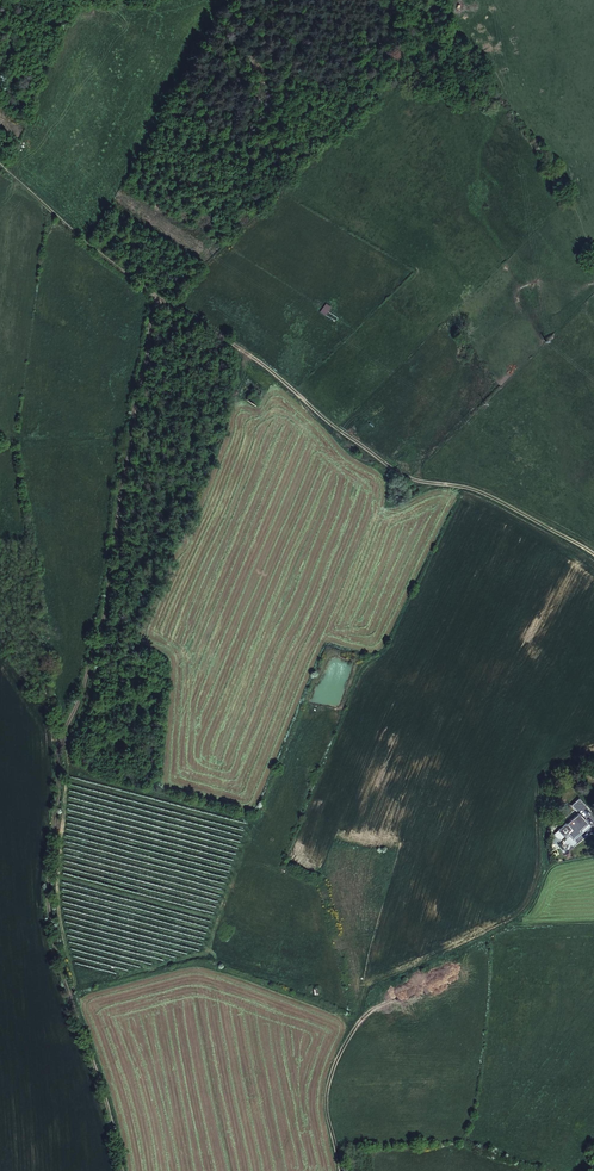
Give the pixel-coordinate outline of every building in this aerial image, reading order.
[(573,839),(580,833),(581,834),(590,826),(579,813),(566,824),(571,830),(567,833),(573,839)]
